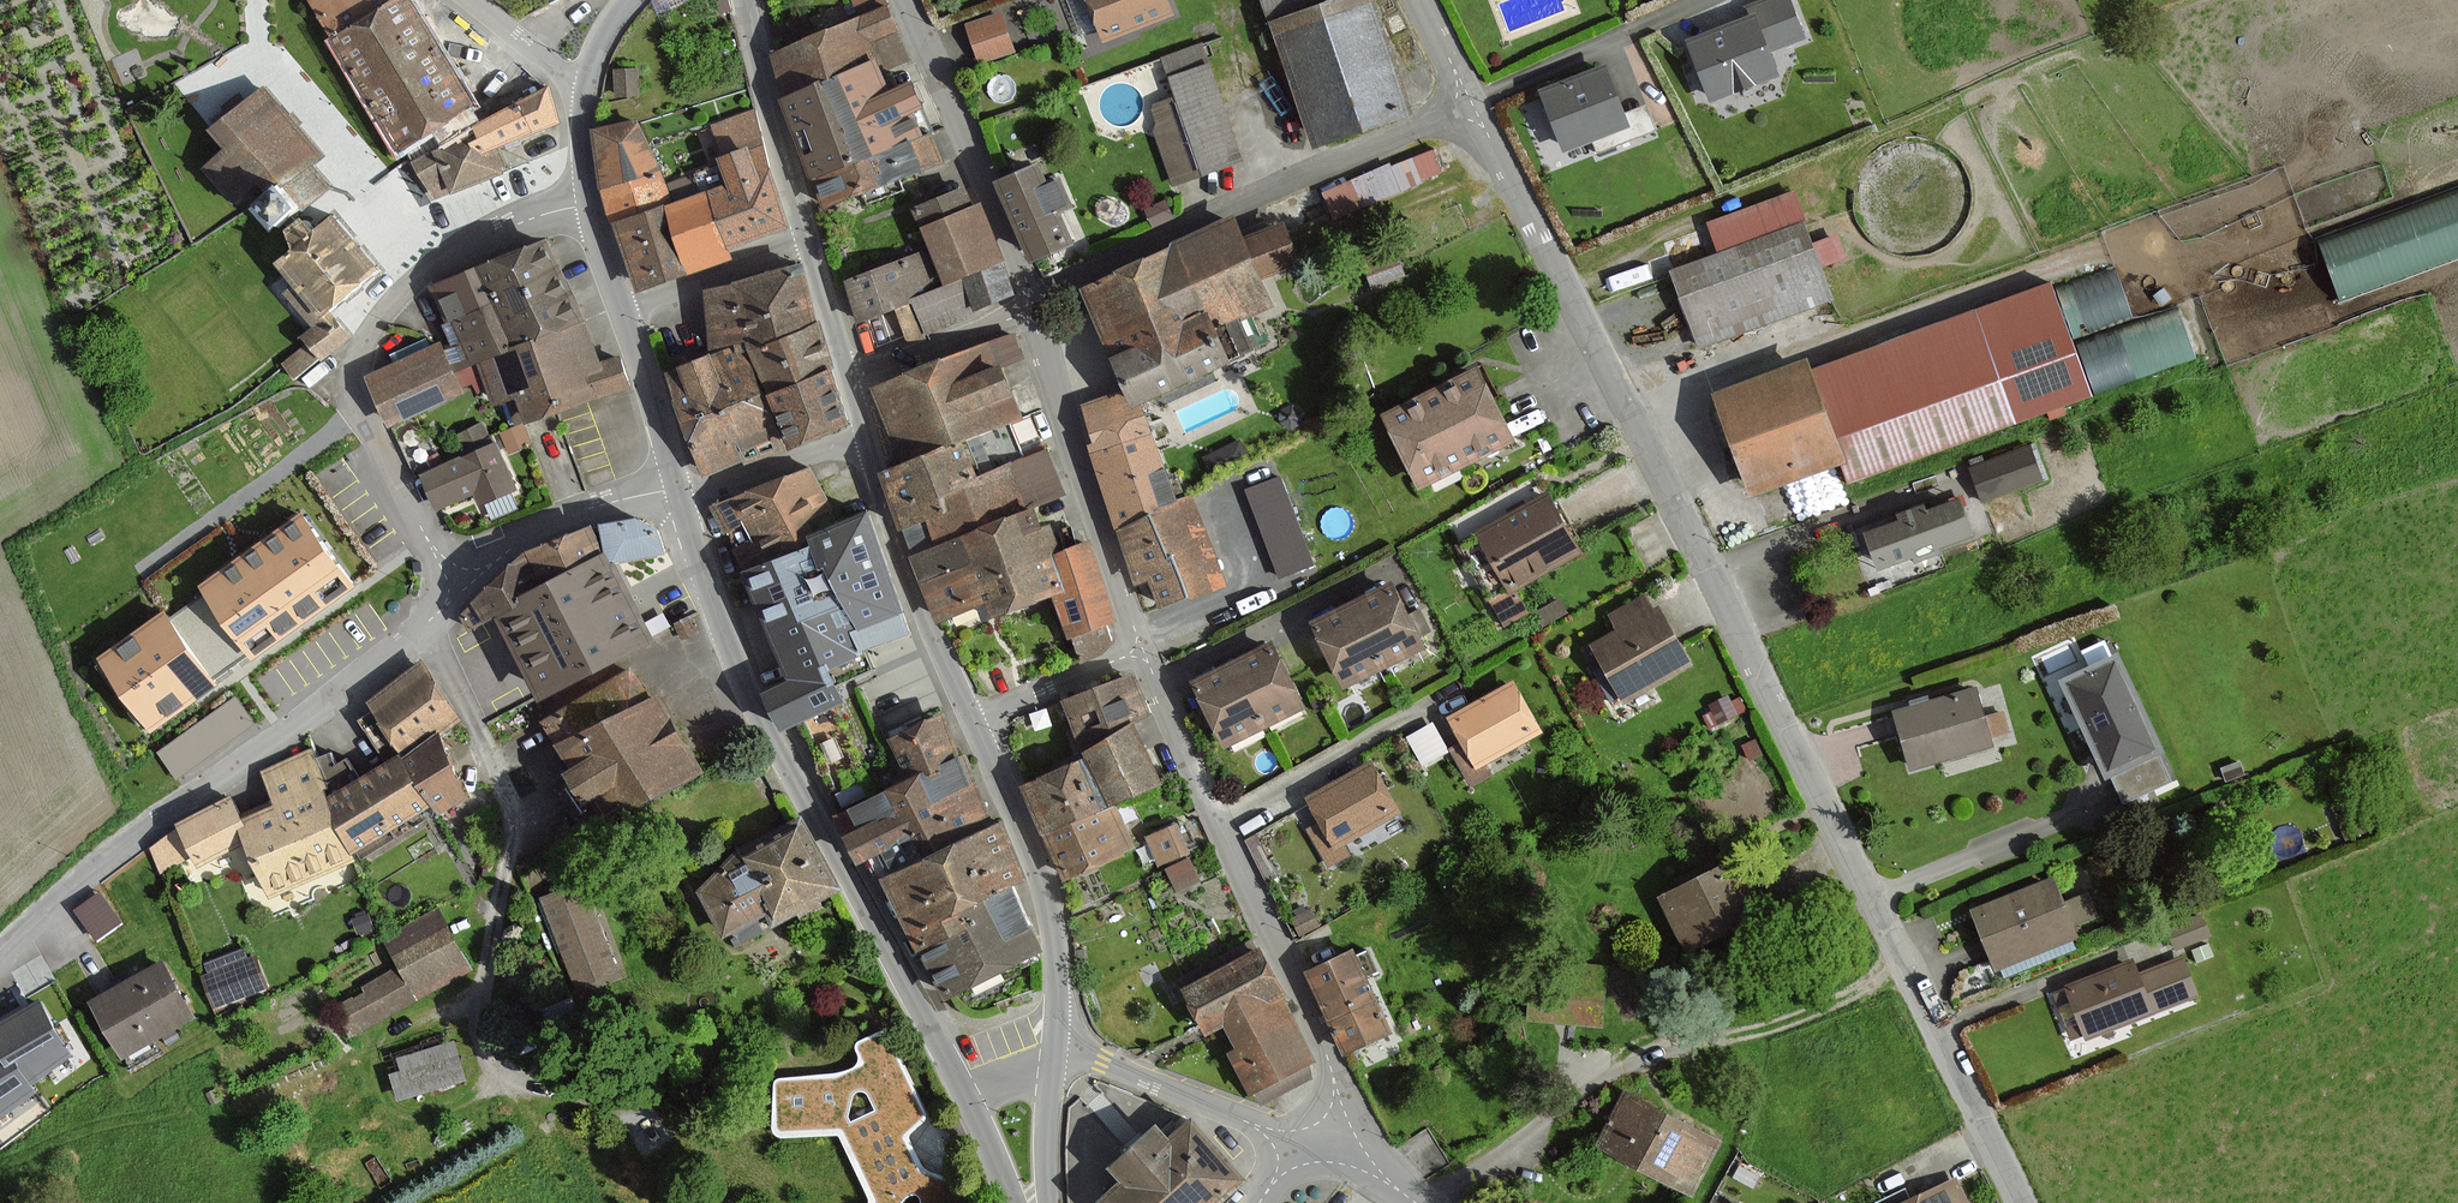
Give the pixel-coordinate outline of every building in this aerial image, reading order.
[(331,39),(399,150),(406,146),(470,107),(475,104),(412,0),(307,0),(331,39)] [(1103,38),(1170,12),(1166,0),(1088,0),(1103,38)] [(1407,114),(1366,0),(1264,0),(1272,24),(1316,146),(1407,114)] [(1776,73),(1768,51),(1803,38),(1789,0),(1769,0),(1750,7),(1754,19),(1690,43),(1711,97),(1776,73)] [(886,95),(882,84),(877,71),(906,60),(895,31),(886,9),(857,21),(776,54),(792,94),(785,97),(802,141),(817,177),(819,176),(831,205),(904,175),(938,162),(926,133),(916,137),(907,113),(918,108),(909,86),(886,95)] [(1002,11),(965,26),(981,66),(1017,51),(1002,11)] [(1204,68),(1165,83),(1172,100),(1152,107),(1179,180),(1238,158),(1204,68)] [(1606,69),(1542,93),(1564,149),(1628,125),(1606,69)] [(326,155),(262,84),(210,131),(226,148),(203,169),(235,204),(257,184),(265,194),(254,204),(277,230),(330,182),(315,165),(326,155)] [(414,162),(433,200),(452,191),(499,171),(491,151),(512,142),(557,122),(548,88),(480,125),(483,132),(435,153),(414,162)] [(728,185),(705,192),(671,204),(660,172),(635,121),(594,131),(602,191),(612,223),(635,291),(665,281),(686,274),(728,260),(724,248),(754,238),(789,226),(762,146),(751,113),(713,126),(724,159),(719,160),(728,185)] [(1435,139),(1325,188),(1338,216),(1448,168),(1435,139)] [(1037,168),(999,184),(1031,258),(1071,241),(1059,213),(1072,208),(1060,181),(1045,187),(1037,168)] [(1001,261),(979,205),(968,209),(964,201),(960,191),(916,208),(923,227),(945,283),(964,275),(966,279),(971,291),(976,306),(1010,293),(997,262),(1001,261)] [(2457,257),(2457,193),(2319,232),(2335,291),(2457,257)] [(1700,346),(1831,299),(1804,225),(1793,195),(1710,225),(1721,255),(1673,272),(1700,346)] [(382,269),(334,213),(312,231),(301,218),(284,232),(295,245),(275,262),(293,284),(282,293),(312,327),(302,336),(307,342),(282,363),(296,380),(321,359),(350,335),(340,322),(331,312),(382,269)] [(1126,391),(1130,402),(1137,400),(1227,365),(1212,329),(1266,308),(1255,281),(1300,263),(1284,223),(1240,241),(1234,228),(1181,249),(1085,287),(1112,356),(1122,382),(1126,391)] [(560,275),(546,240),(479,267),(434,286),(446,316),(448,320),(452,319),(470,363),(478,360),(496,404),(516,395),(527,423),(589,397),(626,382),(616,357),(597,365),(578,320),(560,275)] [(966,279),(940,289),(930,293),(916,257),(888,268),(846,284),(860,320),(897,306),(909,337),(941,325),(978,310),(976,306),(971,291),(966,279)] [(807,308),(792,267),(707,298),(708,325),(710,355),(704,358),(667,371),(705,472),(738,459),(742,458),(744,465),(779,452),(739,345),(743,343),(747,342),(750,349),(767,394),(787,449),(814,439),(830,433),(851,425),(831,371),(821,344),(814,325),(807,308)] [(2129,317),(2113,271),(2058,290),(2074,336),(2129,317)] [(1731,429),(1754,491),(1840,460),(1847,481),(2014,420),(2089,393),(2051,288),(1975,315),(1809,376),(1804,364),(1718,395),(1731,429)] [(2192,358),(2177,312),(2079,345),(2095,391),(2192,358)] [(912,373),(871,389),(901,466),(961,443),(1009,425),(1018,421),(998,368),(1021,359),(1012,335),(912,373)] [(460,392),(438,344),(367,377),(389,425),(460,392)] [(1478,372),(1385,418),(1420,487),(1513,441),(1478,372)] [(1137,400),(1130,402),(1126,391),(1083,409),(1091,456),(1102,484),(1119,527),(1139,578),(1141,582),(1150,578),(1161,604),(1185,595),(1187,598),(1224,583),(1190,499),(1178,504),(1150,433),(1145,420),(1139,406),(1137,400)] [(937,618),(961,609),(980,602),(987,620),(1022,606),(1059,593),(1066,611),(1081,652),(1115,640),(1107,621),(1114,618),(1087,545),(1053,558),(1035,509),(1062,498),(1046,454),(1037,433),(1031,416),(1018,421),(1009,425),(961,443),(901,466),(883,473),(904,527),(924,519),(934,547),(913,555),(937,618)] [(529,444),(523,427),(503,434),(509,451),(529,444)] [(483,430),(459,441),(466,457),(423,476),(437,508),(473,491),(479,506),(515,490),(495,443),(490,445),(483,430)] [(1969,468),(1981,501),(2044,478),(2032,446),(1969,468)] [(885,569),(862,516),(833,528),(808,469),(718,507),(732,540),(746,574),(753,591),(772,636),(786,669),(792,683),(766,693),(781,728),(839,703),(825,669),(859,654),(911,632),(902,611),(885,569)] [(1247,492),(1279,575),(1311,563),(1279,479),(1247,492)] [(1513,592),(1585,553),(1553,495),(1479,533),(1513,592)] [(1877,571),(1913,558),(1915,564),(1943,553),(1941,548),(1976,535),(1962,498),(1927,511),(1924,503),(1897,514),(1899,521),(1863,534),(1877,571)] [(202,588),(206,594),(248,652),(251,657),(352,585),(302,516),(202,588)] [(649,641),(626,599),(606,562),(662,553),(657,531),(635,520),(600,526),(602,539),(604,558),(595,540),(588,527),(525,553),(494,583),(461,616),(469,631),(497,616),(541,699),(649,641)] [(1392,584),(1314,625),(1345,684),(1423,642),(1392,584)] [(1595,642),(1627,703),(1694,668),(1656,593),(1608,618),(1615,632),(1595,642)] [(206,594),(166,623),(207,680),(248,652),(206,594)] [(151,728),(211,686),(207,680),(166,623),(162,617),(102,659),(151,728)] [(1270,645),(1195,684),(1225,743),(1301,704),(1270,645)] [(2115,659),(2067,682),(2110,772),(2158,749),(2115,659)] [(424,669),(369,703),(399,750),(454,716),(424,669)] [(697,773),(653,697),(644,702),(629,676),(548,722),(563,750),(575,770),(566,775),(573,787),(581,800),(590,795),(608,825),(697,773)] [(1132,676),(1065,702),(1075,727),(1080,740),(1147,714),(1132,676)] [(1512,686),(1449,718),(1473,764),(1536,732),(1512,686)] [(240,690),(159,745),(180,775),(260,720),(240,690)] [(1976,690),(1895,712),(1911,768),(1991,746),(1976,690)] [(1437,717),(1410,730),(1425,762),(1452,748),(1437,717)] [(922,951),(933,974),(944,996),(1038,951),(1006,885),(1023,877),(1009,849),(996,823),(964,756),(957,760),(937,718),(930,721),(894,738),(914,780),(853,809),(863,829),(846,837),(858,861),(875,853),(886,876),(901,908),(922,951)] [(1086,751),(1110,804),(1123,798),(1157,783),(1133,730),(1086,751)] [(435,813),(462,797),(436,736),(401,757),(429,804),(435,813)] [(353,857),(351,852),(327,798),(312,764),(307,752),(289,760),(263,772),(279,807),(265,813),(240,824),(230,801),(176,825),(187,851),(194,866),(245,844),(268,895),(353,857)] [(327,798),(351,852),(429,804),(401,757),(399,754),(357,780),(345,760),(336,766),(328,754),(312,764),(327,798)] [(1024,786),(1035,811),(1045,837),(1052,853),(1063,877),(1132,848),(1115,807),(1104,812),(1083,761),(1024,786)] [(1371,765),(1308,799),(1333,845),(1396,811),(1371,765)] [(1147,831),(1161,862),(1194,848),(1181,817),(1147,831)] [(800,820),(739,851),(699,891),(723,938),(772,914),(775,921),(836,890),(800,820)] [(1167,863),(1181,890),(1205,877),(1192,851),(1167,863)] [(1746,856),(1660,898),(1686,952),(1772,910),(1746,856)] [(2054,881),(1975,912),(1996,966),(2075,935),(2054,881)] [(104,885),(77,903),(99,936),(126,918),(104,885)] [(588,885),(545,901),(578,991),(621,975),(588,885)] [(475,969),(440,906),(382,938),(398,965),(330,1003),(350,1038),(475,969)] [(2179,943),(2212,930),(2204,909),(2170,923),(2179,943)] [(257,943),(205,955),(215,999),(268,987),(257,943)] [(1356,946),(1308,968),(1346,1056),(1395,1034),(1356,946)] [(1266,948),(1189,984),(1213,1035),(1228,1029),(1238,1050),(1231,1053),(1251,1096),(1321,1064),(1266,948)] [(2132,965),(2070,988),(2088,1037),(2197,996),(2183,959),(2136,977),(2132,965)] [(191,1015),(161,963),(90,1003),(120,1056),(191,1015)] [(0,1034),(0,1111),(33,1090),(27,1080),(69,1053),(41,1009),(0,1034)] [(909,1146),(907,1137),(909,1131),(923,1121),(925,1113),(895,1037),(889,1033),(880,1032),(863,1040),(858,1045),(858,1052),(858,1060),(853,1068),(846,1071),(827,1075),(779,1078),(774,1080),(772,1130),(776,1134),(785,1136),(817,1135),(835,1132),(838,1134),(872,1202),(871,1202),(964,1202),(967,1192),(964,1185),(957,1181),(930,1174),(923,1169),(916,1162),(909,1146)] [(388,1058),(399,1095),(469,1075),(458,1038),(388,1058)] [(1626,1095),(1599,1148),(1691,1194),(1718,1141),(1626,1095)] [(1190,1124),(1168,1144),(1155,1130),(1111,1169),(1124,1183),(1101,1202),(1214,1202),(1240,1180),(1190,1124)] [(1905,1202),(1962,1202),(1951,1181),(1905,1202)]
